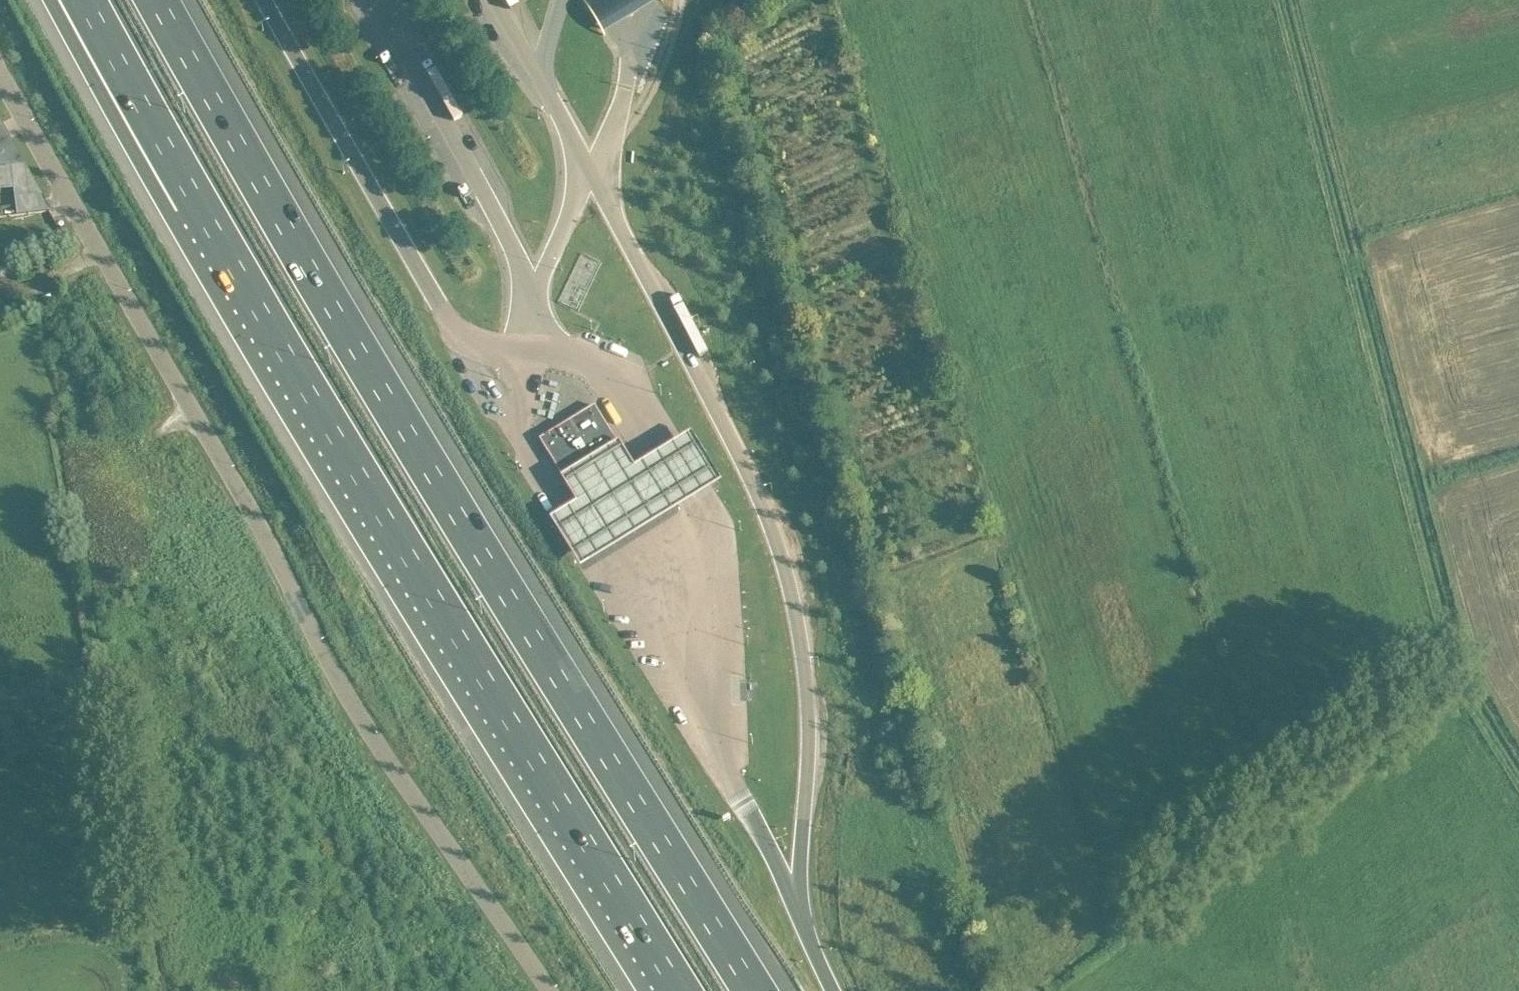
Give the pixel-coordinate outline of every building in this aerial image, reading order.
[(587,6),(603,34),(626,20),(657,2),(656,0),(598,0),(587,6)] [(6,168),(26,165),(0,117),(0,169),(6,168)] [(26,165),(6,168),(8,183),(32,179),(32,175),(26,165)] [(540,439),(566,481),(621,447),(595,405),(540,439)] [(637,473),(621,447),(566,481),(565,482),(580,507),(566,516),(553,524),(584,574),(597,566),(696,504),(726,486),(696,437),(667,455),(637,473)]
